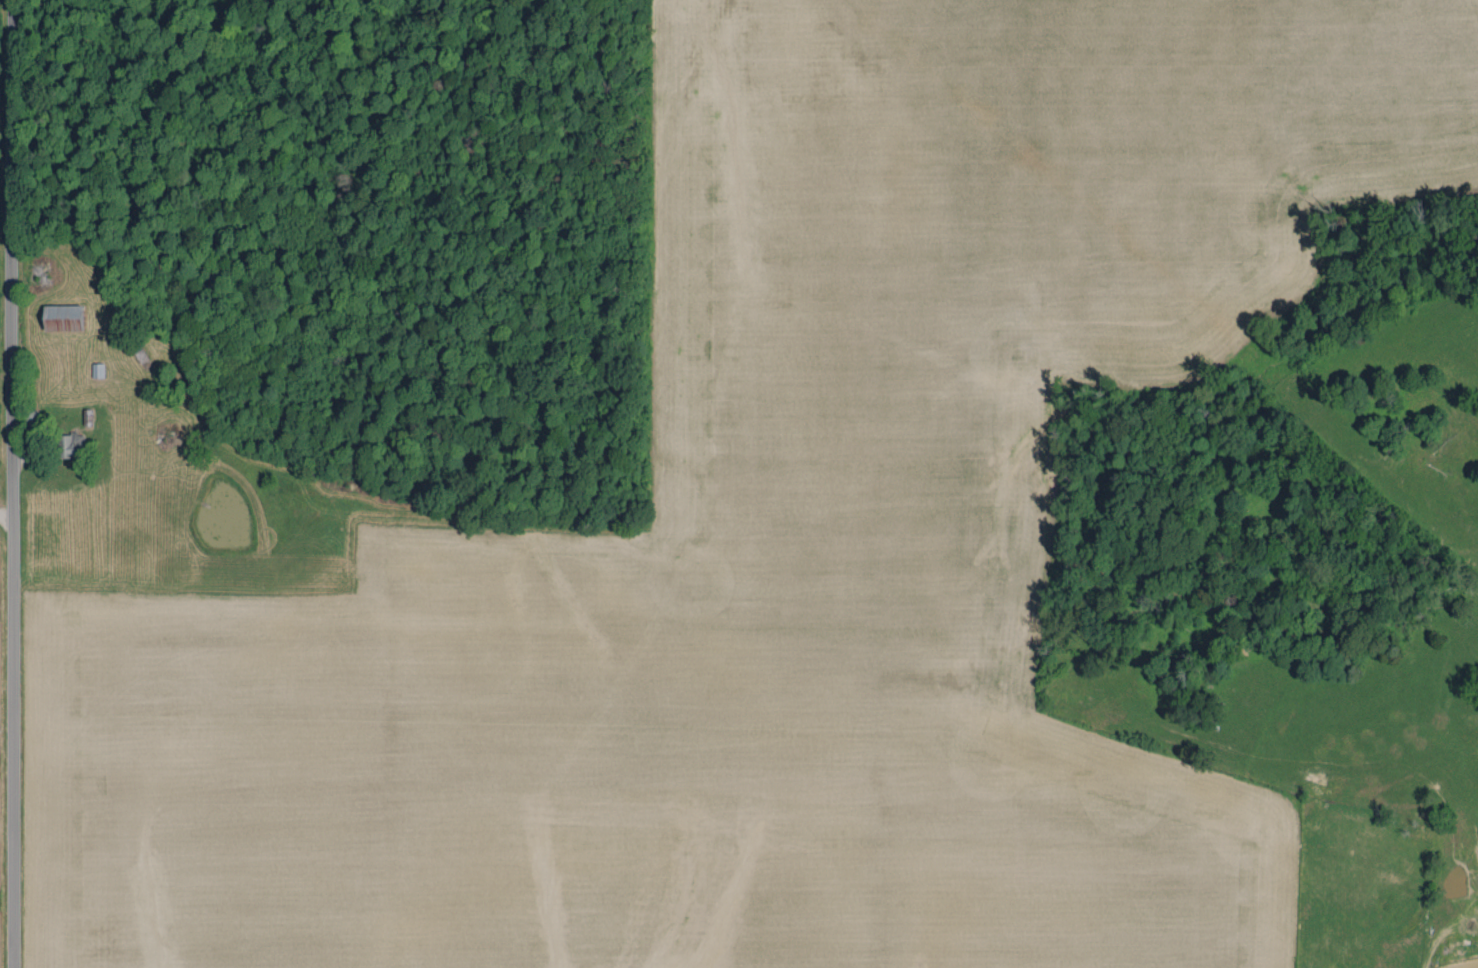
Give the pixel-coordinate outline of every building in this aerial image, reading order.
[(45,305),(45,331),(84,331),(83,305),(45,305)] [(60,433),(60,456),(84,456),(84,433),(60,433)]
